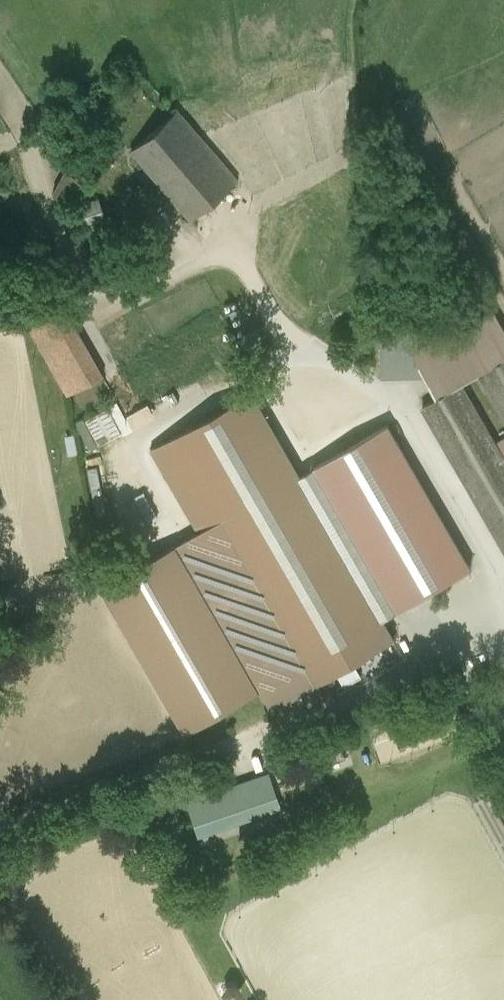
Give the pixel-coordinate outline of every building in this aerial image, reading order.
[(237,182),(176,112),(131,151),(189,219),(189,221),(237,182)] [(102,376),(63,306),(27,326),(67,395),(102,376)] [(417,349),(417,336),(382,337),(383,369),(418,368),(434,399),(458,385),(503,463),(503,330),(490,306),(417,349)] [(458,385),(434,399),(422,406),(503,548),(503,463),(458,385)] [(299,476),(250,392),(150,450),(197,532),(198,534),(292,697),(393,639),(382,619),(299,476)] [(386,424),(357,442),(354,436),(339,445),(342,450),(312,467),(313,468),(299,476),(382,619),(470,568),(386,424)] [(292,697),(198,534),(197,532),(100,588),(184,734),(258,691),(257,690),(261,688),(268,699),(274,700),(288,691),(292,697)] [(279,738),(269,741),(277,764),(287,761),(279,738)] [(343,753),(320,762),(323,771),(346,762),(343,753)] [(270,770),(186,797),(198,836),(283,810),(270,770)]
